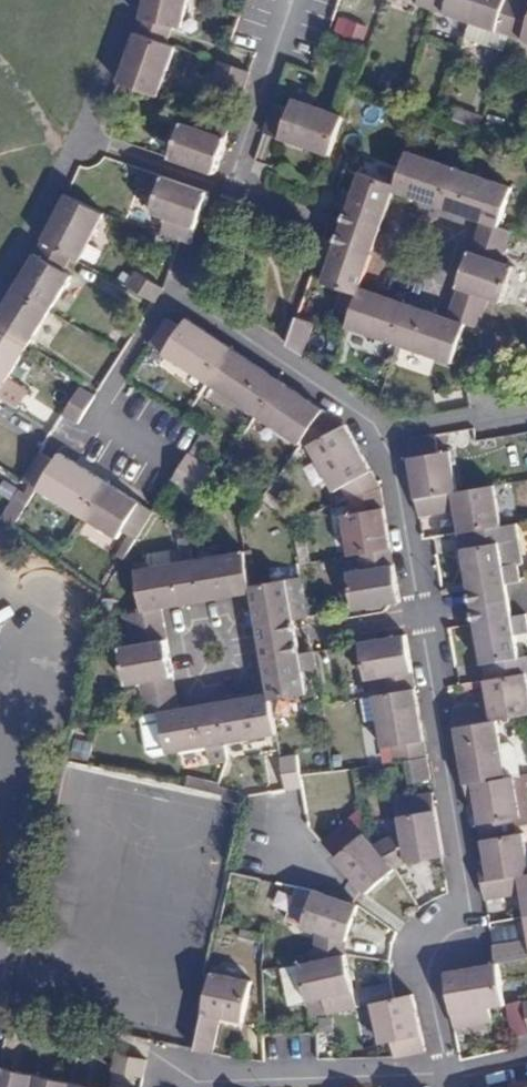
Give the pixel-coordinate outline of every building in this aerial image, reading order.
[(137,33),(169,44),(174,26),(184,28),(190,0),(145,0),(137,33)] [(416,4),(469,22),(511,36),(526,42),(526,1),(525,0),(418,0),(416,4)] [(511,36),(469,22),(464,38),(505,51),(511,36)] [(137,33),(119,82),(160,96),(178,47),(169,44),(137,33)] [(214,78),(245,88),(251,72),(220,61),(214,78)] [(265,133),(331,155),(345,114),(294,98),(291,108),(275,102),(265,133)] [(223,118),(233,122),(236,115),(226,111),(223,118)] [(458,111),(455,121),(470,125),(472,116),(458,111)] [(185,123),(172,159),(216,173),(233,122),(223,118),(205,112),(200,127),(185,123)] [(472,116),(470,125),(481,129),(483,120),(472,116)] [(354,184),(370,150),(348,139),(331,174),(354,184)] [(408,152),(397,183),(394,191),(444,208),(458,168),(408,152)] [(209,192),(141,168),(135,187),(159,194),(153,213),(168,218),(163,233),(181,240),(192,244),(209,192)] [(466,172),(458,168),(444,208),(482,221),(499,227),(513,188),(466,172)] [(353,194),(341,190),(335,207),(348,212),(383,224),(394,191),(397,183),(362,170),(353,194)] [(68,194),(44,241),(73,257),(82,261),(107,214),(105,213),(68,194)] [(383,224),(348,212),(343,227),(337,243),(372,255),(378,239),(383,224)] [(499,227),(482,221),(476,237),(507,247),(513,231),(499,227)] [(507,247),(476,237),(459,287),(490,297),(504,301),(516,264),(503,260),(507,247)] [(361,288),(372,255),(337,243),(325,239),(319,255),(331,260),(324,282),(359,294),(361,288)] [(37,253),(15,289),(52,312),(75,277),(66,271),(73,257),(44,241),(37,253)] [(128,285),(156,302),(165,288),(166,286),(138,271),(128,285)] [(490,297),(459,287),(454,302),(485,313),(490,297)] [(411,305),(361,288),(359,294),(348,328),(398,344),(411,305)] [(0,313),(0,328),(30,347),(52,312),(15,289),(0,313)] [(479,328),(479,327),(485,313),(454,302),(448,318),(466,323),(479,328)] [(466,323),(448,318),(411,305),(398,344),(453,362),(466,323)] [(288,345),(304,356),(316,322),(298,316),(288,345)] [(151,344),(209,383),(232,348),(188,319),(182,327),(169,318),(151,344)] [(20,409),(31,391),(10,378),(30,347),(0,328),(0,396),(20,409)] [(242,404),(257,415),(280,380),(232,348),(209,383),(242,404)] [(280,380),(257,415),(301,444),(304,440),(310,445),(346,425),(280,380)] [(83,386),(65,415),(79,424),(97,395),(83,386)] [(346,425),(310,445),(336,490),(343,489),(350,499),(382,488),(346,425)] [(407,439),(417,499),(460,491),(452,450),(442,451),(439,434),(407,439)] [(39,488),(56,461),(42,451),(24,480),(39,488)] [(84,517),(106,481),(61,453),(56,461),(39,488),(84,517)] [(209,485),(218,471),(189,454),(181,468),(209,485)] [(202,499),(209,485),(181,468),(172,482),(202,499)] [(137,537),(154,511),(106,481),(84,517),(121,539),(126,531),(137,537)] [(457,510),(460,533),(504,526),(497,485),(460,491),(417,499),(420,516),(457,510)] [(392,548),(382,488),(350,499),(353,513),(346,513),(351,556),(360,554),(392,548)] [(13,526),(26,500),(16,495),(3,520),(13,526)] [(460,533),(470,590),(508,584),(521,581),(520,578),(518,561),(523,560),(517,523),(504,526),(460,533)] [(201,601),(253,592),(248,564),(245,548),(193,558),(201,601)] [(401,602),(392,548),(360,554),(362,570),(349,572),(356,608),(378,606),(401,602)] [(144,611),(162,608),(201,601),(193,558),(138,567),(144,611)] [(253,592),(259,626),(297,620),(309,618),(305,598),(294,600),(290,579),(270,581),(267,561),(248,564),(253,592)] [(470,590),(476,623),(513,616),(508,584),(470,590)] [(133,630),(165,624),(162,608),(144,611),(130,613),(133,630)] [(127,684),(142,682),(174,676),(165,624),(133,630),(130,613),(123,615),(128,645),(121,647),(127,684)] [(485,680),(526,673),(526,655),(521,656),(517,633),(526,632),(526,617),(526,614),(513,616),(476,623),(485,680)] [(262,644),(264,659),(303,653),(300,638),(297,620),(259,626),(262,644)] [(386,694),(416,689),(407,635),(362,642),(368,679),(383,678),(386,694)] [(270,694),(272,700),(309,693),(305,672),(317,669),(314,651),(303,653),(264,659),(270,694)] [(456,727),(499,720),(526,715),(526,673),(485,680),(489,700),(453,707),(456,727)] [(142,682),(145,698),(177,692),(174,676),(142,682)] [(394,746),(397,762),(408,761),(428,757),(416,689),(386,694),(375,695),(380,721),(384,747),(394,746)] [(161,712),(180,709),(177,692),(145,698),(147,714),(161,712)] [(226,744),(277,734),(272,700),(270,694),(218,702),(226,744)] [(375,695),(360,698),(365,723),(380,721),(375,695)] [(167,753),(226,744),(218,702),(180,709),(161,712),(167,753)] [(167,753),(161,712),(142,715),(148,751),(154,756),(167,753)] [(456,727),(467,784),(508,777),(508,776),(503,743),(499,720),(456,727)] [(511,742),(503,743),(508,776),(521,774),(517,747),(511,742)] [(226,744),(208,747),(210,763),(228,760),(226,744)] [(281,758),(287,791),(304,787),(302,778),(298,755),(281,758)] [(428,757),(408,761),(412,783),(432,779),(428,757)] [(477,800),(481,824),(513,819),(523,815),(517,776),(508,777),(467,784),(470,802),(477,800)] [(221,794),(246,800),(248,794),(222,787),(221,794)] [(434,792),(403,798),(407,815),(437,810),(434,792)] [(360,808),(321,841),(336,857),(365,833),(360,808)] [(402,830),(373,843),(396,869),(408,862),(445,856),(437,810),(407,815),(400,817),(402,830)] [(483,882),(526,874),(526,837),(526,833),(517,834),(514,825),(513,819),(481,824),(487,863),(480,864),(483,882)] [(365,833),(336,857),(367,893),(396,869),(373,843),(365,833)] [(526,916),(526,874),(483,882),(486,900),(522,893),(526,916)] [(360,905),(315,890),(303,926),(318,930),(317,937),(315,962),(346,954),(348,941),(360,905)] [(318,930),(303,926),(301,932),(317,937),(318,930)] [(526,958),(526,937),(523,938),(493,943),(497,963),(500,963),(526,958)] [(315,962),(300,965),(309,1002),(325,1000),(329,1014),(358,1007),(358,1006),(346,954),(315,962)] [(456,1028),(457,1036),(476,1033),(475,1025),(492,1023),(490,1008),(506,1005),(500,963),(497,963),(446,972),(456,1028)] [(213,970),(196,1050),(214,1054),(223,1018),(244,1023),(254,980),(213,970)] [(394,1041),(396,1057),(426,1051),(414,994),(372,1003),(382,1043),(394,1041)] [(312,1017),(318,1016),(329,1014),(325,1000),(309,1002),(312,1017)] [(475,1025),(476,1033),(494,1029),(492,1023),(475,1025)] [(147,1059),(118,1052),(115,1062),(146,1069),(147,1059)] [(146,1069),(115,1062),(113,1070),(144,1077),(146,1069)] [(0,1065),(0,1086),(96,1086),(0,1065)]
